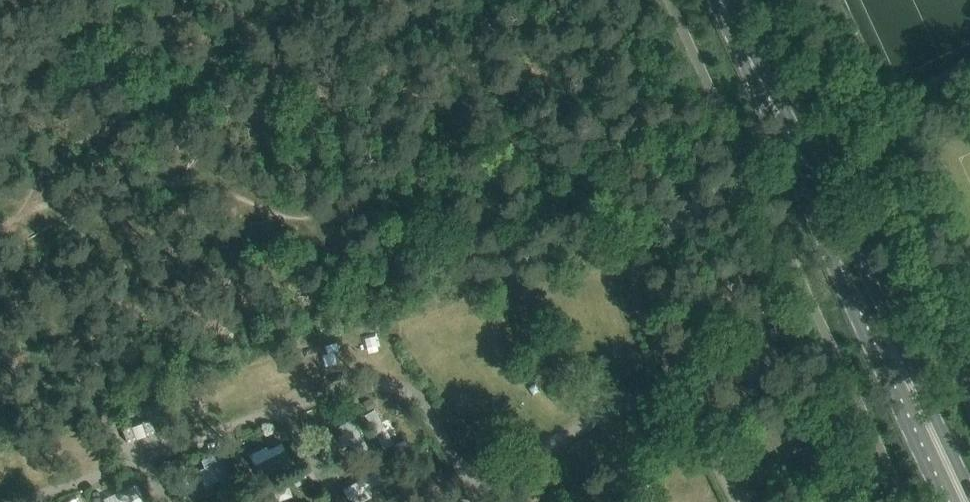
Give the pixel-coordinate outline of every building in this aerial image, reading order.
[(723,223),(716,227),(720,235),(727,231),(723,223)] [(744,300),(737,303),(741,313),(749,309),(744,300)] [(780,325),(769,329),(773,341),(785,336),(780,325)] [(757,330),(748,334),(752,343),(752,344),(762,339),(757,330)] [(122,430),(127,444),(130,445),(136,443),(137,440),(145,436),(149,438),(154,436),(156,433),(151,419),(148,418),(143,420),(141,423),(133,427),(130,425),(124,427),(122,430)] [(351,420),(339,427),(343,434),(348,444),(357,459),(370,452),(351,420)] [(220,448),(207,455),(208,458),(218,479),(222,487),(235,481),(220,448)] [(255,465),(254,466),(261,479),(292,463),(285,450),(285,451),(255,465)] [(343,459),(333,465),(339,474),(349,468),(343,459)] [(252,473),(244,477),(248,486),(256,482),(252,473)] [(217,490),(217,498),(225,499),(225,490),(217,490)] [(396,494),(398,501),(407,501),(404,492),(396,494)] [(231,497),(233,501),(241,501),(244,500),(239,493),(231,497)] [(258,501),(265,501),(268,499),(268,494),(258,494),(258,501)]
